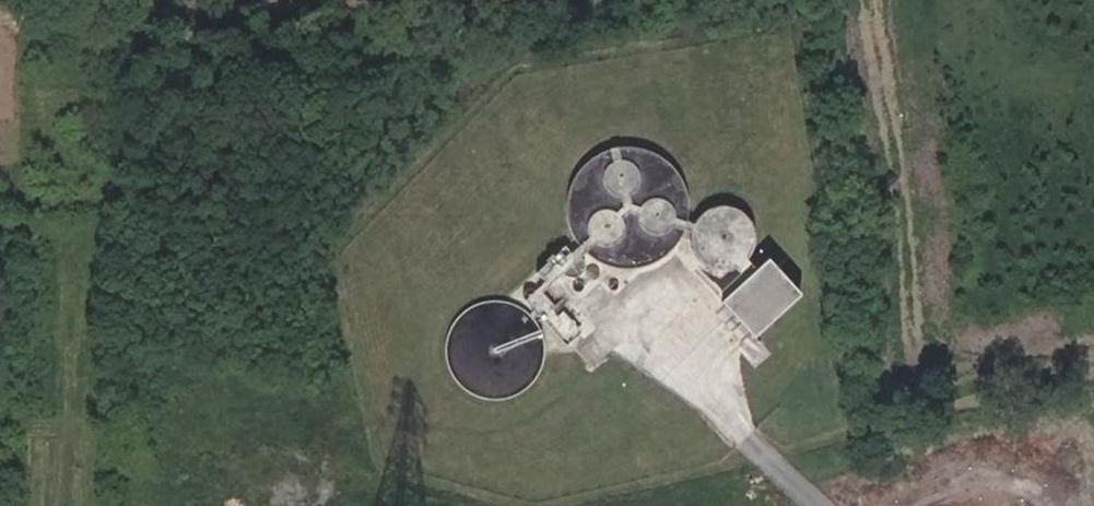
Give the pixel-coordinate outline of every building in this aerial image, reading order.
[(687,211),(652,183),(607,186),(576,219),(577,264),(589,283),(608,297),(617,300),(653,299),(677,284),(693,256),(687,211)] [(749,249),(726,241),(704,252),(696,279),(706,297),(731,306),(752,295),(760,271),(749,249)] [(772,296),(724,337),(756,374),(804,332),(772,296)] [(540,354),(517,334),(486,331),(460,347),(448,376),(455,406),(478,426),(501,429),(509,428),(520,424),(535,412),(545,394),(547,373),(540,354)]
